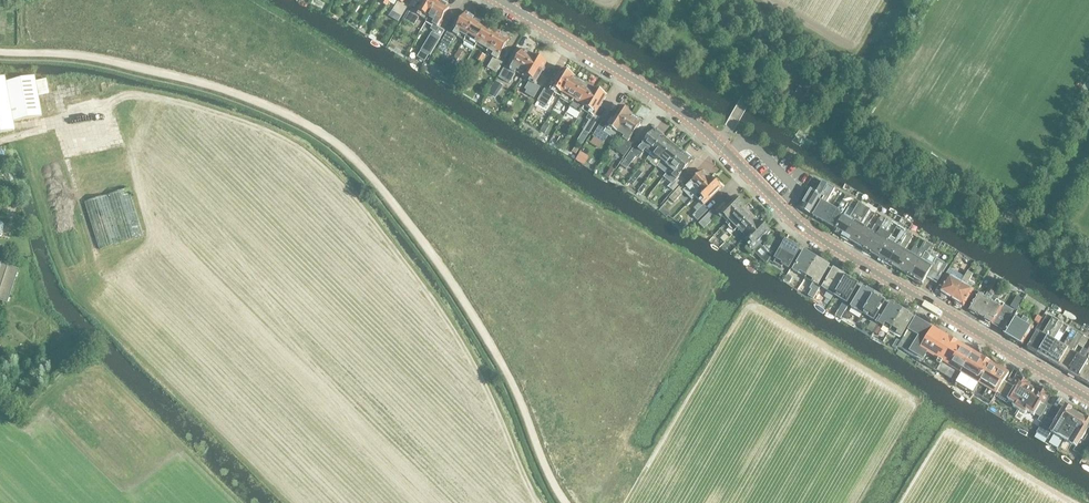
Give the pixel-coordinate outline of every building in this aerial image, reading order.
[(394,10),(402,15),(407,5),(403,3),(405,0),(400,0),(394,10)] [(428,19),(439,1),(440,0),(423,0),(414,13),(411,11),(405,21),(414,26),(418,19),(420,17),(427,21),(428,19)] [(439,1),(428,19),(427,21),(426,22),(433,26),(431,29),(437,33),(441,28),(437,26),(450,7),(439,1)] [(441,41),(451,47),(460,34),(465,37),(477,17),(467,11),(454,33),(448,30),(441,41)] [(477,17),(465,37),(477,44),(489,24),(477,17)] [(489,24),(477,44),(488,51),(500,30),(489,24)] [(500,30),(488,51),(493,54),(491,57),(493,58),(487,67),(497,73),(503,63),(498,60),(511,37),(500,30)] [(509,85),(511,81),(516,73),(523,77),(525,73),(536,55),(526,49),(522,55),(521,54),(511,70),(505,67),(499,78),(509,85)] [(480,53),(477,59),(481,62),(485,55),(480,53)] [(525,73),(523,77),(529,82),(524,89),(527,91),(525,93),(533,98),(540,87),(536,84),(546,68),(544,67),(547,62),(536,55),(525,73)] [(551,90),(545,87),(538,100),(546,105),(554,92),(561,96),(563,93),(574,74),(564,68),(551,90)] [(574,74),(563,93),(561,96),(562,97),(561,98),(571,104),(574,99),(585,80),(574,74)] [(14,131),(12,121),(41,116),(37,95),(48,93),(45,79),(35,81),(34,77),(5,82),(4,77),(0,78),(0,133),(14,131)] [(504,87),(502,86),(503,83),(495,79),(488,93),(498,98),(504,87)] [(585,80),(574,99),(571,104),(572,104),(570,107),(580,113),(585,106),(596,87),(585,80)] [(809,86),(801,81),(793,96),(801,101),(809,86)] [(595,115),(596,114),(608,94),(596,87),(585,106),(592,110),(587,118),(590,120),(584,130),(590,134),(600,118),(595,115)] [(604,143),(612,131),(617,134),(631,113),(630,112),(630,111),(618,104),(617,106),(618,106),(607,123),(603,120),(593,136),(604,143)] [(631,113),(617,134),(623,138),(615,150),(624,156),(633,145),(627,141),(640,122),(641,122),(642,121),(631,113)] [(650,155),(665,137),(654,128),(652,129),(654,130),(640,148),(636,145),(627,157),(632,161),(636,156),(637,157),(639,154),(640,156),(645,151),(650,155)] [(560,137),(556,143),(561,146),(565,139),(560,137)] [(656,167),(660,162),(675,144),(665,137),(650,155),(647,158),(652,162),(651,163),(656,167)] [(675,144),(660,162),(669,170),(684,151),(675,144)] [(580,150),(576,159),(585,163),(589,154),(580,150)] [(669,170),(674,173),(674,174),(668,182),(671,184),(669,187),(674,191),(682,182),(680,181),(678,179),(693,161),(694,161),(695,160),(684,151),(669,170)] [(662,178),(667,173),(663,169),(658,175),(662,178)] [(691,190),(697,195),(712,179),(703,171),(687,188),(682,183),(669,198),(674,202),(687,188),(690,191),(691,190)] [(722,186),(713,178),(712,179),(697,195),(705,202),(692,216),(697,220),(707,209),(704,206),(722,186)] [(811,188),(816,191),(821,182),(816,179),(811,188)] [(14,193),(12,185),(11,181),(4,183),(8,198),(14,197),(13,193),(14,193)] [(811,214),(819,199),(828,185),(823,182),(816,193),(811,190),(800,208),(811,214)] [(823,222),(832,207),(826,204),(835,189),(828,185),(819,199),(822,201),(813,216),(823,222)] [(130,189),(84,202),(98,249),(144,236),(130,189)] [(729,220),(745,205),(746,203),(735,192),(733,194),(735,195),(717,214),(712,209),(698,223),(703,228),(716,214),(721,218),(722,217),(727,221),(728,221),(729,220)] [(832,207),(823,222),(834,228),(847,204),(851,198),(846,195),(838,210),(832,207)] [(845,238),(864,207),(859,204),(851,217),(843,213),(833,231),(845,238)] [(729,220),(728,221),(731,224),(729,226),(735,232),(738,229),(753,213),(745,205),(729,220)] [(856,245),(867,227),(862,224),(869,211),(864,207),(845,238),(856,245)] [(746,238),(764,220),(762,218),(760,220),(753,213),(738,229),(746,238)] [(867,227),(856,245),(867,251),(885,221),(880,218),(873,230),(867,227)] [(887,218),(885,221),(867,251),(878,257),(889,239),(884,236),(887,231),(892,222),(887,218)] [(764,220),(746,238),(751,242),(746,248),(753,255),(756,252),(755,250),(765,239),(762,237),(770,229),(771,230),(772,229),(764,220)] [(728,228),(724,225),(719,229),(723,233),(728,228)] [(889,239),(878,257),(889,264),(908,233),(903,230),(895,243),(889,239)] [(908,233),(889,264),(900,270),(910,252),(905,249),(913,236),(908,233)] [(800,248),(795,245),(794,242),(789,240),(786,240),(778,253),(774,250),(772,254),(766,251),(761,261),(772,267),(774,263),(781,267),(782,264),(789,268),(800,248)] [(930,244),(924,241),(919,250),(914,247),(911,252),(910,252),(900,270),(911,277),(926,252),(930,244)] [(805,277),(817,258),(816,257),(816,256),(810,253),(804,250),(792,269),(805,277)] [(926,252),(911,277),(925,285),(928,278),(937,283),(948,265),(936,258),(933,264),(926,260),(930,254),(926,252)] [(817,258),(805,277),(814,282),(810,288),(812,289),(808,295),(814,299),(818,292),(820,287),(817,285),(829,265),(824,262),(824,261),(818,257),(818,259),(817,258)] [(6,303),(17,270),(6,266),(0,264),(0,301),(6,303)] [(836,294),(846,276),(834,268),(822,288),(828,292),(829,290),(836,294)] [(962,281),(951,300),(955,302),(956,304),(960,306),(962,306),(964,307),(974,289),(967,284),(975,271),(969,268),(962,281)] [(788,274),(787,275),(784,279),(789,282),(793,277),(788,274)] [(946,275),(941,281),(945,283),(939,293),(941,293),(941,296),(944,297),(947,297),(951,300),(962,281),(950,275),(949,277),(946,275)] [(846,276),(836,294),(842,298),(841,300),(847,303),(859,284),(846,276)] [(987,290),(988,291),(985,297),(979,293),(969,310),(971,312),(972,315),(974,316),(977,315),(981,317),(994,295),(998,288),(991,284),(987,290)] [(851,307),(862,314),(863,314),(865,311),(864,311),(875,293),(867,288),(866,289),(863,287),(862,288),(851,307)] [(819,302),(823,295),(818,292),(814,299),(819,302)] [(864,311),(865,311),(870,314),(868,317),(874,320),(886,300),(882,298),(883,298),(875,293),(864,311)] [(994,295),(981,317),(986,320),(986,323),(989,325),(992,324),(993,325),(994,324),(1005,331),(1013,319),(1010,317),(1014,310),(998,301),(1000,298),(994,295)] [(1024,300),(1020,298),(1014,309),(1017,311),(1024,300)] [(837,314),(837,315),(842,318),(842,317),(849,306),(844,303),(837,314)] [(891,330),(903,309),(896,305),(895,307),(890,304),(879,323),(891,330)] [(903,309),(891,330),(902,337),(914,317),(910,315),(911,314),(903,309)] [(1034,321),(1039,323),(1042,318),(1038,315),(1034,321)] [(1013,319),(1005,331),(1004,334),(1023,345),(1033,327),(1028,324),(1029,321),(1023,318),(1022,320),(1014,316),(1013,319)] [(901,342),(898,346),(937,370),(946,356),(945,355),(953,341),(916,318),(901,342)] [(1037,331),(1027,348),(1038,355),(1058,321),(1052,318),(1042,334),(1037,331)] [(872,333),(877,324),(872,321),(867,329),(872,333)] [(1058,321),(1038,355),(1048,361),(1058,343),(1054,340),(1063,324),(1058,321)] [(1058,343),(1048,361),(1058,367),(1078,333),(1072,329),(1063,345),(1058,343)] [(1078,333),(1058,367),(1068,373),(1078,354),(1074,352),(1084,336),(1078,333)] [(898,346),(901,342),(897,339),(892,346),(896,349),(898,346)] [(946,356),(937,370),(943,374),(943,373),(956,380),(955,381),(956,382),(973,352),(953,341),(945,355),(946,356)] [(1078,354),(1068,373),(1078,379),(1088,360),(1088,350),(1084,358),(1078,354)] [(973,352),(956,382),(974,393),(979,384),(977,382),(989,362),(973,352)] [(1078,379),(1088,385),(1088,384),(1088,360),(1078,379)] [(979,384),(974,393),(991,403),(998,391),(1008,374),(989,362),(977,382),(979,384)] [(1020,411),(1033,387),(1018,378),(1013,387),(1010,385),(1005,395),(1005,398),(1014,404),(1012,406),(1008,413),(1015,417),(1019,410),(1020,411)] [(1042,404),(1047,395),(1033,387),(1020,411),(1026,414),(1027,412),(1034,416),(1036,413),(1041,416),(1038,421),(1042,423),(1050,410),(1046,407),(1046,406),(1042,404)] [(1064,441),(1080,414),(1066,406),(1063,412),(1053,406),(1050,410),(1042,423),(1036,432),(1047,439),(1051,433),(1064,441)] [(1064,441),(1076,448),(1075,450),(1084,456),(1088,447),(1088,445),(1088,444),(1088,443),(1088,442),(1088,433),(1084,440),(1082,439),(1088,426),(1088,419),(1080,414),(1064,441)] [(624,444),(618,453),(629,460),(635,451),(624,444)]
